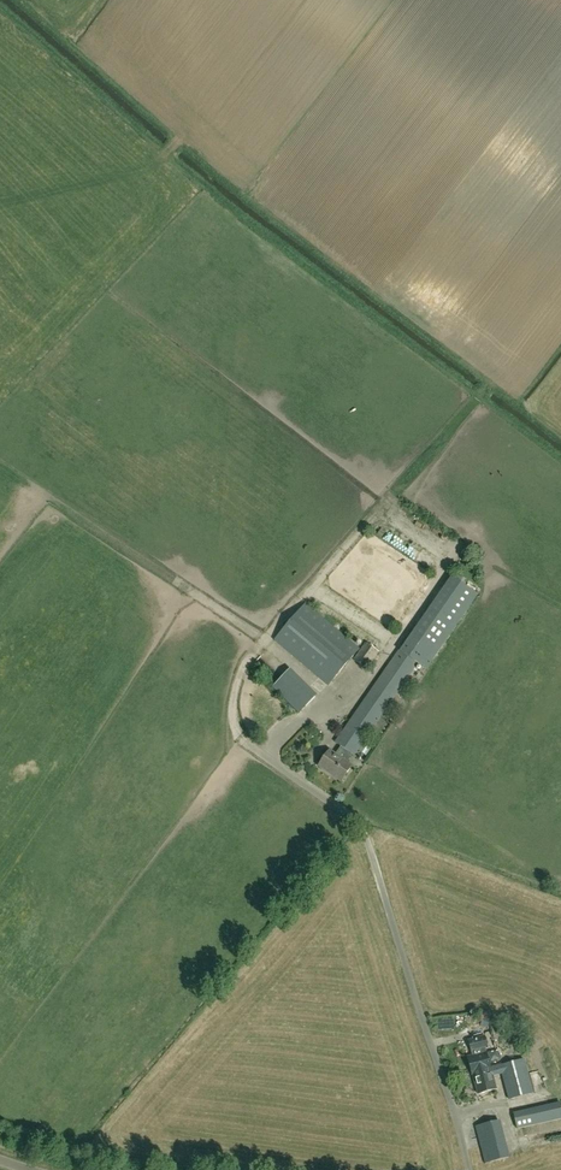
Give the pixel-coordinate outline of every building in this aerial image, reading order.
[(337,755),(331,751),(320,766),(342,782),(353,766),(348,762),(354,755),(355,756),(419,664),(427,669),(478,596),(454,579),(403,653),(400,651),(336,743),(342,747),(337,755)] [(275,640),(329,686),(360,649),(306,603),(275,640)] [(368,669),(379,652),(366,643),(355,660),(368,669)] [(296,677),(300,673),(291,663),(280,672),(307,701),(313,695),(296,677)] [(370,739),(365,749),(371,751),(376,741),(370,739)] [(494,1077),(503,1074),(501,1066),(492,1068),(488,1052),(485,1053),(484,1049),(489,1047),(486,1037),(470,1041),(473,1051),(474,1056),(469,1058),(472,1071),(473,1071),(479,1095),(497,1090),(494,1077)] [(501,1066),(503,1074),(511,1100),(535,1093),(525,1059),(501,1066)] [(534,1125),(531,1111),(515,1114),(518,1128),(534,1125)] [(497,1161),(488,1124),(477,1127),(486,1164),(497,1161)]
